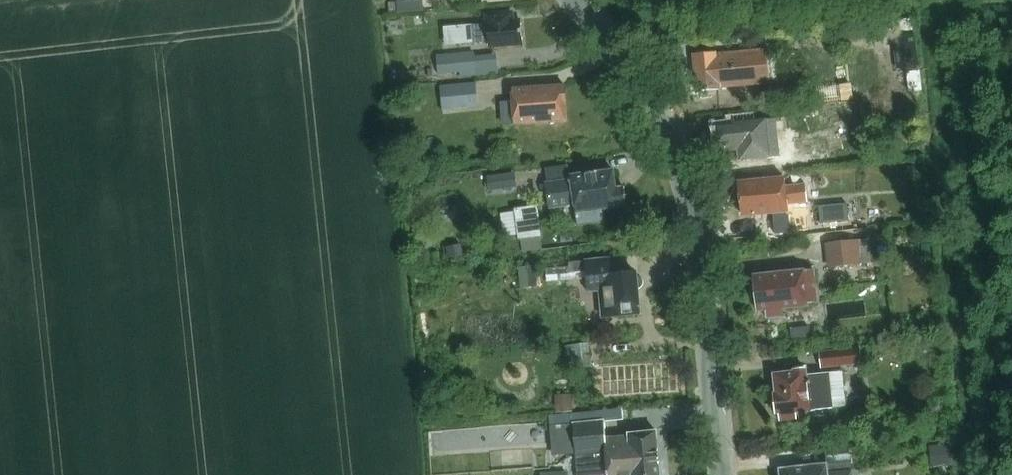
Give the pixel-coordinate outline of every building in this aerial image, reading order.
[(422,0),(399,0),(399,13),(423,12),(422,0)] [(490,47),(523,44),(521,21),(513,22),(512,14),(487,16),(488,24),(472,25),(473,43),(489,42),(490,47)] [(472,25),(455,27),(456,45),(473,43),(472,25)] [(720,88),(770,83),(767,50),(717,55),(716,52),(693,55),(697,92),(720,90),(720,88)] [(437,76),(476,72),(474,56),(436,60),(437,76)] [(410,70),(397,71),(398,80),(411,79),(410,70)] [(463,95),(499,93),(498,78),(462,80),(463,95)] [(461,84),(440,86),(442,110),(463,108),(461,84)] [(515,125),(567,121),(565,106),(566,106),(565,85),(512,89),(515,125)] [(740,161),(786,157),(785,148),(779,149),(776,119),(736,123),(737,129),(720,131),(722,144),(729,144),(730,151),(739,150),(740,161)] [(590,212),(627,207),(624,188),(616,189),(614,171),(571,177),(571,180),(546,184),(550,209),(575,205),(578,226),(592,224),(590,212)] [(516,172),(488,176),(490,191),(518,187),(516,172)] [(788,205),(808,202),(806,185),(786,187),(785,178),(740,182),(743,217),(774,213),(788,212),(788,205)] [(519,241),(543,237),(538,205),(514,209),(519,241)] [(846,205),(818,208),(820,225),(847,223),(846,205)] [(791,232),(788,212),(774,213),(776,234),(791,232)] [(859,240),(826,244),(828,269),(862,265),(859,240)] [(462,244),(447,247),(450,262),(465,259),(462,244)] [(638,277),(636,276),(636,273),(611,275),(609,260),(569,263),(570,274),(586,272),(588,292),(599,291),(601,301),(602,300),(604,316),(640,312),(637,290),(639,290),(640,289),(641,288),(642,287),(643,286),(643,285),(643,284),(643,282),(643,281),(642,280),(642,279),(641,278),(639,277),(638,277)] [(808,303),(818,302),(814,270),(804,271),(754,276),(758,312),(766,311),(767,319),(783,317),(783,309),(808,307),(808,303)] [(820,352),(822,368),(861,365),(860,348),(820,352)] [(796,413),(811,412),(811,410),(847,406),(843,371),(807,375),(807,370),(794,371),(794,372),(773,374),(775,393),(774,393),(775,398),(772,398),(773,410),(776,410),(777,415),(779,414),(780,421),(797,419),(796,413)] [(574,412),(572,395),(556,396),(557,413),(574,412)] [(623,409),(598,411),(599,422),(605,422),(624,420),(623,409)] [(659,464),(659,458),(657,432),(629,434),(629,437),(606,439),(605,422),(599,422),(574,424),(576,454),(597,452),(602,452),(603,463),(631,460),(632,463),(639,462),(639,466),(659,464)] [(947,434),(931,436),(931,442),(948,440),(947,434)] [(948,445),(931,446),(934,468),(950,466),(948,445)] [(659,464),(639,466),(639,462),(632,463),(631,460),(603,463),(602,452),(597,452),(576,454),(578,474),(660,474),(659,464)] [(851,463),(850,453),(826,456),(827,465),(851,463)] [(827,465),(780,470),(780,474),(852,474),(852,471),(828,473),(827,465)]
